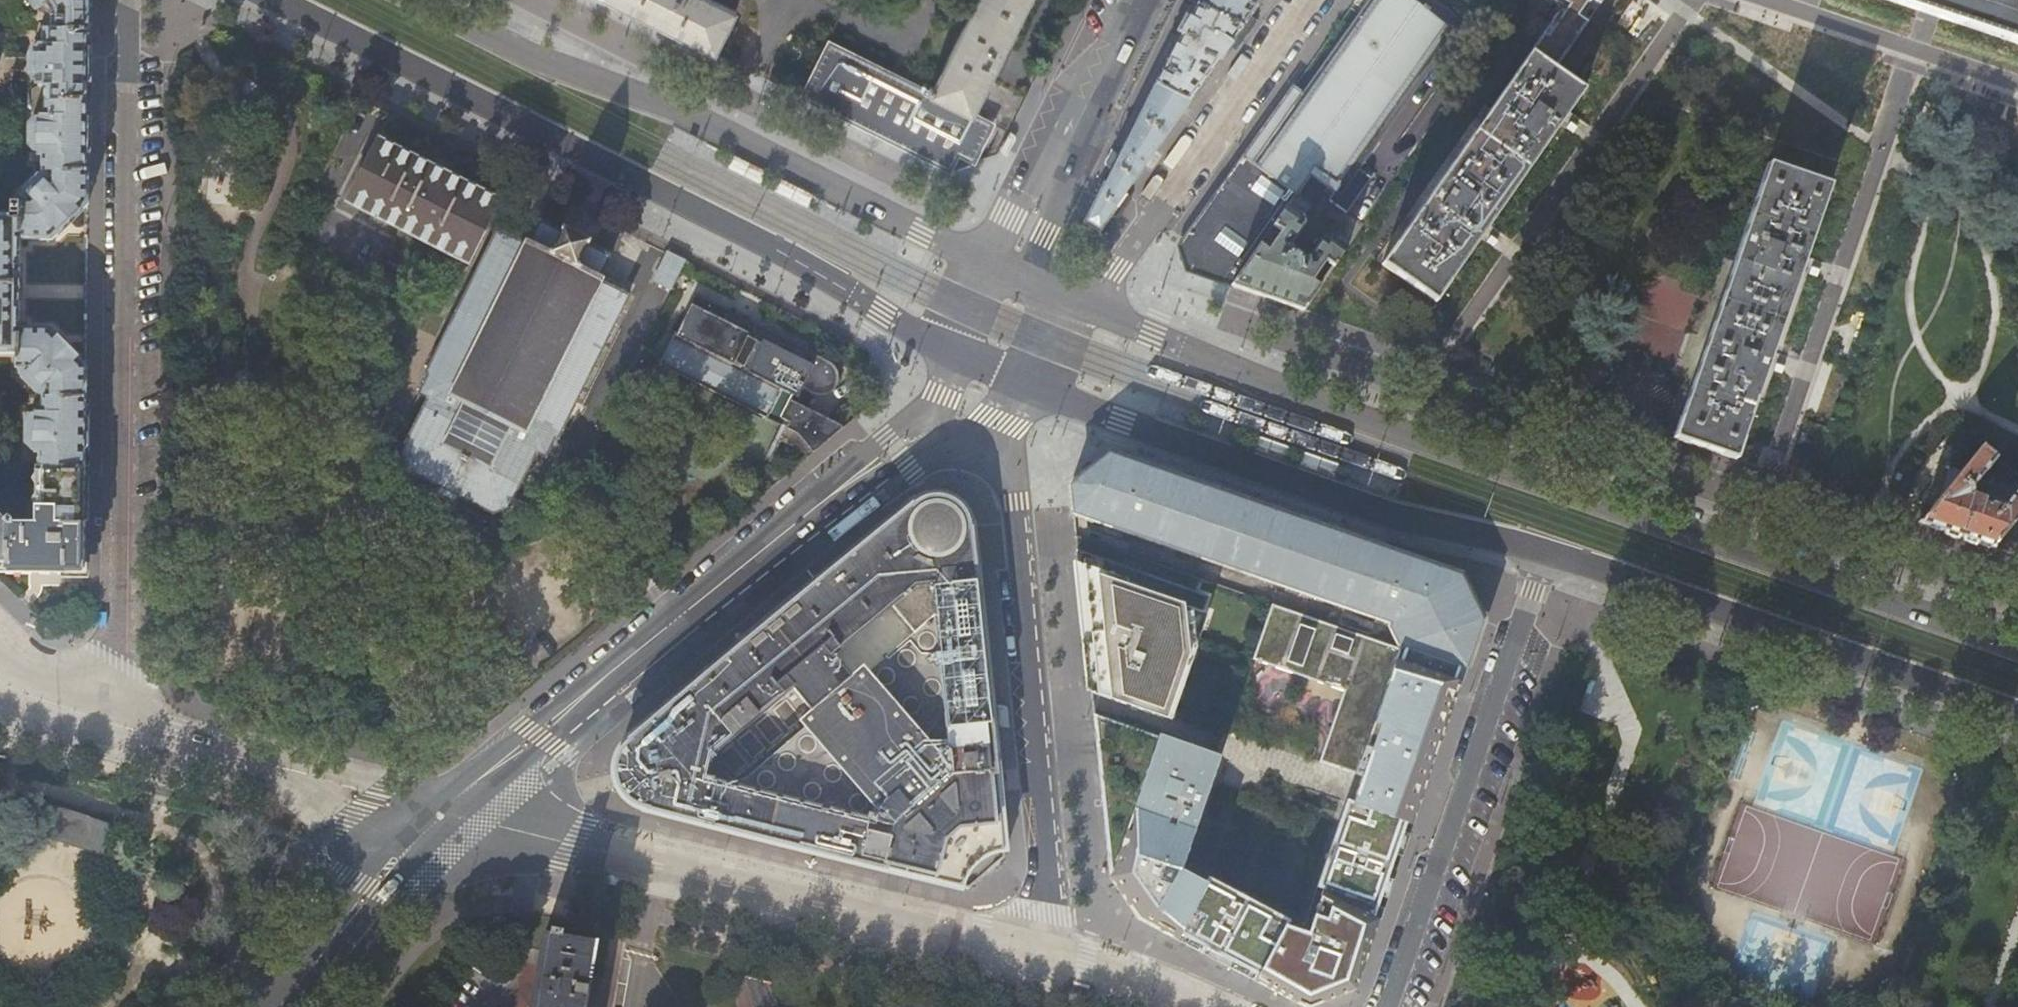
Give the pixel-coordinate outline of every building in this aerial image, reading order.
[(42,4),(45,3),(51,14),(51,28),(43,29),(43,44),(39,44),(38,85),(32,89),(32,110),(38,114),(37,154),(41,155),(41,170),(48,170),(48,179),(46,182),(44,181),(31,194),(32,195),(29,198),(18,198),(17,200),(11,200),(10,211),(0,211),(0,352),(16,352),(16,367),(26,367),(29,369),(28,371),(41,384),(43,383),(46,386),(45,396),(41,395),(41,412),(34,412),(34,452),(38,452),(38,465),(36,465),(36,468),(85,470),(85,424),(86,365),(51,328),(19,328),(20,239),(52,239),(87,204),(88,102),(89,0),(39,0),(42,4)] [(623,7),(638,15),(695,43),(714,53),(722,38),(728,41),(735,27),(729,24),(735,11),(714,0),(609,0),(623,7)] [(932,91),(973,112),(996,67),(1000,70),(1006,58),(1002,55),(1029,0),(978,0),(932,91)] [(1492,40),(1437,0),(1371,0),(1367,5),(1327,61),(1279,129),(1255,163),(1244,156),(1226,181),(1197,221),(1180,246),(1187,270),(1204,275),(1232,285),(1260,245),(1273,225),(1295,194),(1304,200),(1335,221),(1328,232),(1348,245),(1492,40)] [(1261,0),(1197,0),(1195,4),(1242,28),(1261,0)] [(1293,87),(1244,156),(1255,163),(1279,129),(1327,61),(1367,5),(1371,0),(1368,0),(1301,93),(1293,87)] [(1560,6),(1530,52),(1551,66),(1597,0),(1551,0),(1560,6)] [(1918,10),(2017,44),(2017,0),(1887,0),(1918,10)] [(1242,28),(1195,4),(1180,35),(1155,84),(1189,102),(1242,28)] [(974,161),(994,122),(973,112),(932,91),(829,41),(802,96),(816,103),(878,134),(938,163),(950,169),(958,152),(974,161)] [(1551,66),(1530,52),(1384,263),(1436,300),(1583,90),(1551,66)] [(1189,102),(1155,84),(1134,125),(1086,221),(1093,225),(1099,229),(1133,181),(1157,147),(1189,102)] [(446,250),(478,189),(379,138),(347,200),(446,250)] [(1702,448),(1735,459),(1755,400),(1772,351),(1800,270),(1805,256),(1829,185),(1768,164),(1734,261),(1723,258),(1672,405),(1683,409),(1673,438),(1702,448)] [(816,195),(784,179),(777,191),(810,208),(816,195)] [(499,199),(478,189),(446,250),(464,260),(467,261),(499,199)] [(1297,210),(1304,200),(1295,194),(1273,225),(1281,231),(1268,250),(1260,245),(1232,285),(1250,291),(1277,301),(1302,309),(1320,285),(1313,280),(1325,261),(1333,267),(1348,245),(1328,232),(1311,256),(1301,258),(1294,253),(1293,243),(1306,223),(1305,216),(1297,210)] [(485,506),(492,509),(506,505),(534,450),(544,454),(550,442),(554,435),(557,436),(574,402),(581,390),(600,352),(628,295),(625,294),(600,281),(602,278),(603,276),(598,274),(607,255),(587,245),(585,244),(586,242),(576,237),(565,231),(563,233),(561,232),(541,223),(532,241),(527,239),(525,243),(502,232),(497,229),(426,369),(428,371),(418,391),(427,395),(399,451),(404,465),(439,482),(435,489),(453,498),(457,491),(467,496),(477,501),(485,506)] [(327,248),(395,283),(405,265),(383,253),(380,258),(334,234),(327,248)] [(653,279),(671,288),(685,261),(678,257),(667,252),(653,279)] [(423,297),(430,282),(425,279),(417,294),(423,297)] [(448,291),(430,282),(423,297),(440,306),(448,291)] [(839,369),(834,364),(831,362),(807,350),(803,359),(724,320),(728,311),(729,310),(696,294),(677,333),(676,333),(663,358),(641,347),(629,370),(653,382),(661,364),(783,423),(768,453),(775,456),(783,438),(785,439),(787,435),(794,439),(795,437),(800,439),(807,454),(806,456),(807,457),(842,428),(841,427),(842,426),(778,394),(780,388),(798,397),(803,388),(817,395),(824,396),(830,394),(836,390),(838,387),(841,379),(840,374),(839,369)] [(807,350),(728,311),(724,320),(803,359),(807,350)] [(1291,446),(1256,433),(1251,447),(1287,459),(1291,446)] [(1992,548),(2017,515),(2017,485),(2003,503),(1999,501),(1987,497),(1986,499),(1972,494),(1972,487),(1997,458),(1983,446),(1920,523),(1951,534),(1992,548)] [(1334,461),(1306,451),(1301,464),(1337,477),(1341,463),(1334,461)] [(1400,643),(1466,666),(1482,620),(1460,575),(1109,454),(1091,468),(1070,485),(1072,505),(1072,513),(1389,623),(1388,626),(1395,641),(1400,643)] [(1935,504),(1961,472),(1939,464),(1929,481),(1930,482),(1921,493),(1935,504)] [(84,553),(85,470),(36,468),(35,523),(13,523),(9,523),(8,568),(8,573),(84,574),(84,553)] [(641,804),(641,805),(656,809),(732,828),(802,845),(869,862),(950,882),(964,885),(1000,854),(998,840),(991,765),(982,679),(977,626),(970,561),(966,522),(963,514),(960,507),(954,501),(947,496),(941,493),(932,492),(923,492),(917,495),(909,500),(908,498),(867,532),(818,572),(760,620),(711,662),(678,688),(634,725),(622,736),(623,737),(616,745),(611,755),(610,767),(610,772),(612,780),(616,787),(620,793),(626,797),(637,804),(641,804)] [(8,568),(9,523),(13,523),(13,519),(10,516),(6,520),(0,514),(0,567),(8,568)] [(1085,632),(1090,683),(1169,710),(1207,596),(1076,551),(1078,571),(1085,632)] [(1220,756),(1093,716),(1095,731),(1097,755),(1104,821),(1109,876),(1138,918),(1154,927),(1193,947),(1249,977),(1288,998),(1305,1006),(1310,1006),(1319,1004),(1354,990),(1359,976),(1375,929),(1387,894),(1401,854),(1415,813),(1430,769),(1466,666),(1400,643),(1392,646),(1270,604),(1220,756)] [(96,853),(106,826),(42,803),(32,830),(96,853)] [(596,941),(562,935),(550,933),(545,932),(532,1006),(584,1006),(596,941)]
